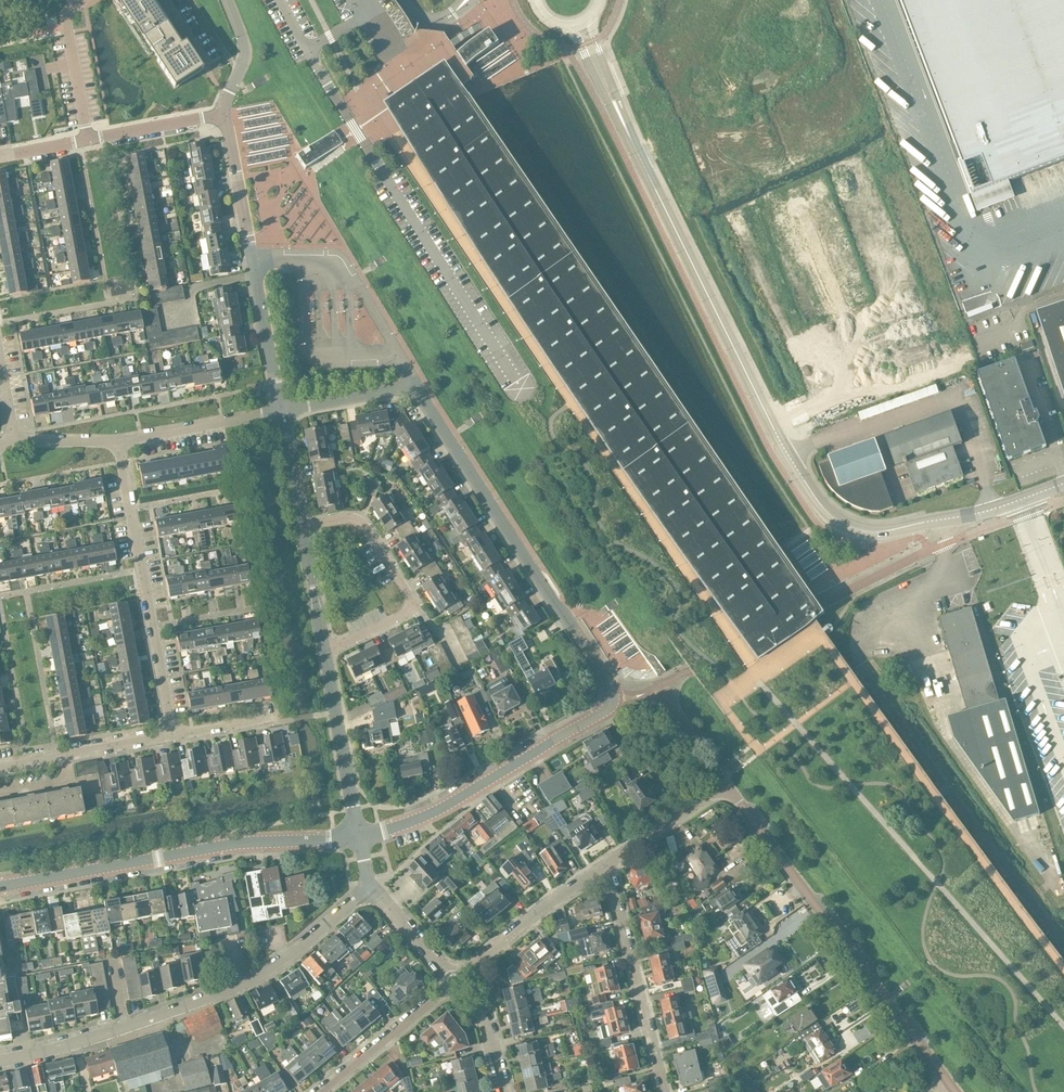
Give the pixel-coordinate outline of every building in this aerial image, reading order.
[(172,87),(200,68),(185,44),(180,47),(149,0),(115,0),(172,87)] [(961,160),(977,202),(1008,191),(1005,182),(1063,160),(1063,0),(901,0),(961,160)] [(21,68),(33,66),(32,59),(20,61),(21,68)] [(818,617),(824,614),(803,584),(799,578),(779,548),(472,99),(471,97),(470,98),(461,85),(450,69),(442,75),(440,76),(439,77),(433,81),(423,88),(420,90),(416,93),(407,99),(399,104),(398,105),(390,111),(399,127),(404,134),(436,185),(461,225),(551,363),(603,440),(634,485),(658,520),(729,618),(733,624),(758,659),(763,656),(767,653),(785,640),(789,638),(793,635),(796,633),(812,622),(813,621),(818,617)] [(42,114),(36,79),(34,70),(23,73),(25,84),(12,87),(11,82),(0,85),(7,121),(8,123),(16,121),(14,100),(28,97),(29,103),(32,103),(35,116),(42,114)] [(207,149),(205,150),(204,143),(186,147),(187,153),(190,153),(191,159),(188,159),(190,168),(210,165),(207,149)] [(147,168),(156,167),(155,162),(152,162),(150,153),(142,154),(142,155),(125,158),(127,172),(145,169),(147,168)] [(52,177),(70,174),(67,160),(50,164),(52,177)] [(194,177),(197,190),(212,187),(211,181),(213,180),(210,165),(190,168),(192,178),(194,177)] [(130,185),(147,182),(145,169),(127,172),(130,185)] [(18,184),(17,179),(9,181),(6,180),(4,172),(0,173),(0,187),(7,186),(9,185),(9,186),(18,184)] [(55,190),(72,187),(70,174),(52,177),(55,190)] [(132,198),(150,195),(147,182),(130,185),(132,198)] [(9,199),(7,186),(0,187),(0,201),(9,199)] [(57,204),(75,201),(72,187),(55,190),(57,204)] [(198,211),(198,212),(218,208),(215,192),(213,193),(212,187),(197,190),(198,196),(192,197),(195,211),(195,212),(198,211)] [(135,212),(152,208),(150,195),(132,198),(135,212)] [(12,212),(9,199),(0,201),(0,214),(12,212)] [(60,217),(77,214),(75,201),(57,204),(60,217)] [(137,225),(166,220),(165,215),(158,216),(157,215),(154,216),(152,208),(135,212),(137,225)] [(201,226),(202,233),(220,230),(219,224),(221,223),(218,208),(198,212),(200,221),(203,220),(203,226),(201,226)] [(14,226),(12,212),(0,214),(0,228),(14,226)] [(62,231),(80,227),(77,214),(60,217),(62,231)] [(140,238),(157,235),(156,228),(159,226),(167,224),(166,220),(137,225),(140,238)] [(17,239),(14,226),(0,228),(0,242),(17,239)] [(65,244),(82,241),(80,227),(62,231),(65,244)] [(202,255),(226,251),(223,235),(221,236),(220,230),(202,233),(203,239),(200,240),(202,255)] [(142,252),(160,249),(157,235),(140,238),(142,252)] [(19,252),(17,239),(0,242),(0,247),(2,256),(19,252)] [(56,260),(85,254),(82,241),(65,244),(67,256),(64,256),(63,254),(55,255),(56,260)] [(145,265),(162,262),(161,254),(164,252),(172,251),(171,246),(162,248),(160,249),(142,252),(145,265)] [(227,267),(229,266),(226,251),(202,255),(202,256),(206,255),(208,264),(211,263),(212,269),(209,269),(210,276),(228,273),(227,267)] [(4,269),(22,266),(19,252),(2,256),(4,269)] [(70,271),(87,268),(85,254),(56,260),(57,264),(68,262),(70,271)] [(167,275),(176,273),(175,268),(168,270),(164,268),(162,262),(145,265),(147,279),(165,275),(167,275)] [(7,282),(24,279),(22,266),(4,269),(7,282)] [(72,284),(90,281),(87,268),(70,271),(72,284)] [(150,292),(152,292),(159,290),(167,289),(167,288),(165,275),(147,279),(150,292)] [(200,275),(190,277),(191,283),(201,281),(200,275)] [(9,296),(27,293),(24,279),(7,282),(9,296)] [(182,286),(174,287),(177,300),(184,299),(184,300),(185,300),(182,286)] [(167,288),(167,289),(169,302),(177,300),(174,287),(167,288)] [(167,289),(159,290),(162,303),(169,302),(167,289)] [(234,294),(232,294),(231,289),(213,292),(215,299),(217,299),(220,313),(215,314),(215,315),(237,311),(234,294)] [(155,304),(162,303),(159,290),(152,292),(154,305),(155,305),(155,304)] [(1037,313),(1063,396),(1063,304),(1037,313)] [(157,315),(156,309),(143,311),(144,318),(157,315)] [(218,329),(219,336),(239,332),(238,328),(240,327),(237,311),(215,315),(218,329)] [(126,315),(129,332),(143,329),(139,312),(126,315)] [(116,334),(129,332),(126,315),(113,317),(116,334)] [(158,321),(157,315),(144,318),(145,324),(158,321)] [(102,337),(116,334),(113,317),(99,320),(102,337)] [(89,339),(102,337),(99,320),(86,322),(89,339)] [(159,328),(158,321),(145,324),(146,330),(159,328)] [(76,342),(89,339),(86,322),(72,324),(76,342)] [(62,344),(76,342),(72,324),(59,327),(62,344)] [(49,347),(62,344),(59,327),(46,329),(49,347)] [(196,327),(189,329),(191,342),(198,340),(196,327)] [(146,330),(150,349),(163,347),(160,334),(159,328),(146,330)] [(35,349),(49,347),(46,329),(32,332),(35,349)] [(189,329),(182,330),(184,343),(191,342),(189,329)] [(182,330),(175,331),(177,344),(184,343),(182,330)] [(175,331),(168,332),(170,346),(177,344),(175,331)] [(22,352),(35,349),(32,332),(19,334),(22,352)] [(163,347),(170,346),(168,332),(160,334),(163,347)] [(239,332),(219,336),(220,343),(225,342),(228,357),(245,354),(242,336),(240,337),(239,332)] [(1023,351),(1034,347),(1032,341),(1021,345),(1023,351)] [(1023,362),(1040,356),(1039,352),(1022,357),(1023,362)] [(204,365),(208,385),(221,382),(218,365),(209,366),(207,355),(202,356),(204,365)] [(194,387),(208,385),(204,365),(202,356),(198,357),(199,364),(198,368),(191,369),(191,367),(194,387)] [(194,387),(191,367),(184,368),(181,365),(180,357),(175,358),(177,368),(181,387),(194,384),(194,387)] [(167,389),(181,387),(177,368),(175,358),(171,359),(172,366),(171,371),(164,372),(168,392),(167,389)] [(1034,413),(1015,359),(977,373),(1008,460),(1046,446),(1038,424),(1040,420),(1037,412),(1034,413)] [(227,362),(223,363),(225,373),(231,371),(230,364),(227,362)] [(168,392),(164,372),(164,375),(157,376),(155,373),(154,365),(149,366),(151,374),(151,377),(154,394),(168,392)] [(141,397),(137,377),(131,378),(131,374),(128,374),(127,367),(122,368),(127,397),(140,394),(141,397)] [(114,399),(127,397),(122,368),(121,368),(123,379),(111,382),(111,385),(114,399)] [(141,397),(154,394),(151,377),(138,379),(138,377),(137,377),(141,397)] [(115,402),(114,399),(111,385),(111,382),(110,382),(111,384),(97,387),(101,404),(115,402)] [(87,407),(88,407),(84,387),(71,389),(74,407),(87,404),(87,407)] [(101,404),(97,387),(85,389),(84,387),(88,407),(101,404)] [(61,409),(74,407),(71,389),(57,392),(58,395),(61,409)] [(61,412),(61,409),(58,395),(57,392),(58,394),(44,397),(48,414),(61,412)] [(34,417),(48,414),(44,397),(31,399),(34,417)] [(388,412),(372,415),(376,435),(377,439),(391,436),(391,435),(403,412),(388,415),(388,412)] [(405,448),(422,438),(413,423),(411,424),(403,412),(391,435),(396,434),(405,448)] [(963,477),(953,447),(962,444),(951,413),(886,436),(897,467),(907,464),(917,493),(963,477)] [(361,438),(376,435),(372,415),(357,418),(357,420),(351,422),(354,442),(356,441),(356,445),(361,444),(361,440),(362,440),(361,438)] [(343,441),(350,440),(348,424),(340,426),(343,441)] [(309,448),(328,444),(326,435),(330,434),(329,428),(306,432),(309,448)] [(415,468),(432,457),(428,451),(430,450),(422,438),(405,448),(413,459),(410,461),(415,468)] [(872,512),(880,512),(893,508),(881,473),(886,471),(875,440),(829,457),(831,462),(820,466),(824,478),(828,485),(831,488),(834,492),(837,495),(847,502),(857,508),(862,510),(867,511),(872,512)] [(320,469),(336,466),(333,452),(329,452),(328,444),(309,448),(312,462),(319,461),(320,469)] [(221,473),(229,471),(224,445),(212,447),(213,456),(203,458),(202,454),(198,455),(199,458),(189,460),(188,457),(184,457),(185,461),(175,463),(174,459),(170,460),(171,464),(160,465),(160,462),(156,463),(156,466),(146,468),(146,465),(139,466),(143,488),(143,487),(143,485),(148,484),(149,486),(158,485),(157,482),(163,481),(163,484),(172,482),(172,480),(177,479),(178,481),(186,479),(186,477),(192,476),(192,478),(201,477),(200,474),(206,473),(206,476),(215,474),(215,472),(220,471),(221,473)] [(429,485),(445,474),(436,460),(434,461),(432,457),(415,468),(418,473),(420,472),(429,485)] [(317,493),(336,490),(335,480),(338,480),(336,466),(320,469),(322,476),(314,477),(317,493)] [(438,505),(456,494),(452,488),(454,486),(445,474),(429,485),(436,496),(434,498),(438,505)] [(369,495),(375,480),(367,477),(361,492),(369,495)] [(87,482),(92,510),(97,509),(95,502),(95,498),(104,497),(100,479),(87,482)] [(375,480),(369,495),(375,497),(382,483),(375,480)] [(88,511),(92,510),(87,482),(74,484),(77,504),(77,502),(84,500),(86,504),(88,511)] [(66,518),(70,517),(69,510),(71,510),(70,506),(77,504),(74,484),(73,484),(74,487),(61,489),(66,518)] [(50,509),(47,489),(34,492),(37,509),(37,512),(39,520),(43,519),(42,512),(43,508),(50,507),(50,509)] [(66,518),(61,489),(48,492),(47,489),(50,509),(58,508),(60,512),(61,519),(66,518)] [(336,490),(317,493),(320,508),(343,504),(341,497),(338,497),(336,490)] [(24,512),(37,509),(34,492),(20,494),(24,514),(24,512)] [(381,519),(397,509),(392,501),(395,499),(391,493),(372,506),(381,519)] [(17,516),(24,514),(20,494),(20,497),(7,499),(11,517),(11,519),(13,528),(17,527),(16,520),(17,516)] [(452,521),(469,511),(460,497),(458,498),(456,494),(438,505),(442,510),(444,508),(452,521)] [(7,499),(0,501),(0,519),(11,517),(7,499)] [(221,508),(225,526),(239,523),(235,506),(221,508)] [(212,528),(225,526),(221,508),(208,511),(212,528)] [(400,535),(416,525),(415,523),(412,525),(405,514),(401,516),(397,509),(381,519),(389,532),(395,528),(400,535)] [(203,530),(212,528),(208,511),(195,513),(200,542),(205,541),(203,530)] [(462,542),(480,531),(476,525),(477,523),(469,511),(452,521),(460,534),(458,535),(462,542)] [(196,543),(200,542),(195,513),(182,516),(185,533),(192,532),(192,536),(194,535),(196,543)] [(172,536),(185,533),(182,516),(168,518),(172,536)] [(158,538),(172,536),(168,518),(155,521),(158,538)] [(406,559),(423,549),(418,541),(421,539),(414,528),(417,526),(416,525),(400,535),(404,542),(398,546),(406,559)] [(476,558),(493,548),(484,534),(482,535),(480,531),(462,542),(465,547),(468,545),(476,558)] [(99,546),(102,564),(116,561),(112,544),(106,545),(103,542),(101,534),(97,535),(99,546)] [(438,540),(433,543),(438,550),(442,547),(438,540)] [(59,554),(52,555),(49,552),(48,544),(43,545),(45,554),(46,556),(45,556),(49,574),(62,571),(59,554)] [(89,566),(102,564),(99,546),(85,549),(89,566)] [(486,578),(503,567),(499,561),(501,560),(493,548),(476,558),(484,570),(481,572),(486,578)] [(35,576),(32,559),(26,560),(23,557),(21,549),(17,550),(18,559),(19,561),(22,579),(35,576)] [(75,569),(89,566),(85,549),(72,551),(75,569)] [(426,576),(439,567),(430,554),(427,556),(423,549),(406,559),(415,572),(421,568),(426,576)] [(62,571),(75,569),(72,551),(59,554),(62,571)] [(35,576),(49,574),(45,556),(32,559),(35,576)] [(9,581),(22,579),(19,561),(5,564),(9,581)] [(223,588),(220,571),(213,572),(210,568),(209,561),(204,562),(209,591),(223,588)] [(196,593),(209,591),(204,562),(199,563),(201,570),(192,572),(196,593)] [(9,581),(5,564),(0,565),(0,583),(9,581)] [(196,593),(192,572),(183,573),(182,566),(178,567),(179,576),(183,596),(196,593)] [(250,583),(248,571),(247,566),(233,568),(236,586),(250,583)] [(169,598),(183,596),(179,576),(178,567),(173,568),(174,575),(165,576),(166,581),(169,598)] [(432,599),(448,589),(443,581),(447,579),(439,567),(426,576),(430,582),(424,586),(432,599)] [(503,567),(486,578),(489,583),(489,584),(497,597),(500,595),(500,596),(517,585),(508,571),(506,572),(503,567)] [(223,588),(236,586),(233,568),(220,571),(223,588)] [(509,615),(527,604),(523,598),(525,597),(517,585),(500,596),(508,607),(505,609),(509,615)] [(446,608),(451,615),(464,606),(459,600),(456,594),(453,596),(448,589),(432,599),(440,612),(446,608)] [(111,620),(129,617),(126,603),(109,606),(111,620)] [(527,604),(509,615),(516,625),(517,624),(519,627),(520,626),(524,632),(540,621),(531,607),(530,608),(527,604)] [(1040,815),(1021,752),(1006,700),(999,702),(971,608),(939,618),(966,712),(947,717),(954,739),(1014,822),(1040,815)] [(48,631),(65,628),(63,615),(45,618),(48,631)] [(452,628),(464,622),(461,616),(449,622),(452,628)] [(114,634),(131,630),(129,617),(111,620),(112,626),(109,629),(102,631),(103,636),(111,634),(114,634)] [(246,640),(260,638),(257,620),(243,623),(246,640)] [(455,634),(467,628),(464,622),(452,628),(455,634)] [(233,643),(246,640),(243,623),(230,625),(233,643)] [(219,645),(233,643),(230,625),(216,628),(219,645)] [(422,632),(420,628),(419,629),(418,626),(404,633),(412,651),(420,647),(422,650),(435,643),(428,629),(422,632)] [(50,645),(68,641),(65,628),(48,631),(50,645)] [(216,628),(203,630),(205,641),(207,652),(214,650),(216,650),(217,657),(218,663),(223,663),(222,656),(220,648),(220,647),(219,645),(216,628)] [(458,640),(470,634),(467,628),(455,634),(458,640)] [(116,647),(134,643),(131,630),(114,634),(116,647)] [(198,653),(207,652),(203,630),(190,633),(195,661),(200,660),(198,653)] [(191,662),(195,661),(190,633),(176,635),(179,653),(187,651),(189,655),(191,662)] [(412,651),(404,633),(390,640),(393,646),(386,650),(393,664),(406,658),(408,662),(416,658),(412,651)] [(473,639),(472,639),(470,634),(458,640),(461,645),(473,639)] [(464,651),(476,645),(473,639),(461,645),(464,651)] [(53,658),(70,655),(68,641),(50,645),(53,658)] [(553,679),(561,675),(552,659),(543,663),(546,669),(535,675),(523,652),(529,649),(525,642),(511,650),(515,656),(515,657),(536,696),(556,685),(553,679)] [(119,660),(136,657),(134,643),(116,647),(119,660)] [(432,655),(443,649),(440,643),(428,648),(432,655)] [(466,657),(478,651),(476,645),(464,651),(466,657)] [(393,664),(386,650),(381,652),(379,648),(377,649),(376,647),(363,654),(371,671),(379,667),(381,670),(393,664)] [(434,661),(446,655),(443,649),(432,655),(434,661)] [(501,674),(509,669),(497,649),(489,653),(501,674)] [(478,651),(466,657),(469,663),(481,657),(478,651)] [(363,675),(371,671),(363,654),(348,661),(358,681),(365,678),(363,675)] [(55,672),(73,668),(70,655),(53,658),(55,672)] [(437,666),(449,660),(446,655),(434,661),(437,666)] [(121,673),(139,670),(136,657),(119,660),(121,673)] [(440,672),(452,666),(449,660),(437,666),(440,672)] [(440,672),(442,676),(454,671),(452,666),(440,672)] [(58,685),(75,682),(73,668),(55,672),(58,685)] [(124,687),(141,684),(139,670),(121,673),(124,687)] [(217,707),(231,704),(227,685),(225,675),(220,676),(222,684),(220,688),(214,689),(217,707)] [(244,702),(241,684),(228,687),(227,684),(232,682),(230,675),(225,675),(227,685),(231,704),(244,702)] [(489,692),(493,698),(500,711),(498,716),(504,718),(506,712),(519,705),(518,703),(520,702),(512,687),(511,688),(504,676),(487,686),(490,692),(489,692)] [(217,707),(214,689),(207,690),(205,687),(204,679),(199,680),(204,709),(217,707)] [(257,699),(271,697),(268,679),(254,682),(257,699)] [(190,712),(204,709),(199,680),(194,681),(195,689),(193,689),(194,693),(187,694),(190,712)] [(60,698),(78,695),(75,682),(58,685),(60,698)] [(244,702),(257,699),(254,682),(241,684),(244,702)] [(126,700),(144,697),(141,684),(124,687),(126,700)] [(385,704),(387,704),(381,691),(367,698),(373,710),(378,708),(385,704)] [(63,712),(80,709),(78,695),(60,698),(63,712)] [(455,705),(459,714),(463,712),(474,737),(475,736),(477,737),(480,736),(481,734),(489,730),(473,695),(458,702),(459,703),(455,705)] [(129,713),(146,710),(144,697),(126,700),(129,713)] [(459,714),(455,705),(453,700),(446,704),(453,720),(449,722),(450,724),(441,728),(451,752),(452,751),(454,752),(458,751),(459,748),(460,748),(459,747),(464,745),(456,727),(463,724),(459,714)] [(370,730),(361,731),(364,743),(364,742),(365,749),(374,747),(373,743),(383,741),(384,745),(393,744),(392,741),(393,741),(389,719),(393,719),(390,705),(386,705),(385,704),(378,708),(378,709),(381,721),(373,722),(373,726),(369,727),(370,730)] [(65,725),(83,722),(80,709),(63,712),(65,725)] [(146,710),(129,713),(131,727),(149,724),(146,710)] [(83,722),(65,725),(68,739),(85,735),(83,722)] [(0,731),(0,745),(10,743),(8,730),(0,731)] [(432,730),(419,733),(421,742),(434,739),(432,730)] [(611,760),(607,752),(616,747),(606,731),(584,744),(585,744),(589,751),(585,754),(594,770),(611,760)] [(257,748),(259,762),(260,761),(261,765),(277,762),(276,758),(284,757),(280,735),(264,738),(265,745),(257,747),(257,748)] [(257,748),(257,747),(256,747),(255,739),(238,742),(240,750),(231,752),(234,766),(235,769),(251,766),(250,763),(259,762),(257,748)] [(231,752),(230,752),(229,744),(213,747),(214,755),(206,757),(205,757),(208,771),(209,771),(209,774),(226,771),(225,768),(234,766),(231,752)] [(206,757),(205,757),(203,749),(187,752),(189,760),(180,761),(180,762),(183,776),(184,779),(200,776),(199,773),(208,771),(205,757),(206,757)] [(403,779),(423,774),(422,772),(431,770),(427,753),(418,755),(418,757),(399,761),(403,779)] [(180,762),(180,761),(179,762),(178,754),(162,757),(163,765),(154,766),(154,767),(157,781),(158,781),(158,784),(174,781),(174,778),(183,776),(180,762)] [(154,767),(154,766),(152,759),(136,762),(137,769),(129,771),(132,786),(133,789),(149,786),(148,783),(157,781),(154,767)] [(98,773),(96,760),(89,762),(92,775),(98,773)] [(85,776),(92,775),(89,762),(82,763),(85,776)] [(77,778),(85,776),(82,763),(74,765),(77,778)] [(102,794),(123,790),(123,787),(132,786),(129,771),(128,771),(127,763),(110,766),(112,774),(98,777),(101,794),(102,794)] [(559,773),(539,785),(549,801),(569,789),(559,773)] [(634,784),(628,775),(617,782),(628,798),(630,796),(641,811),(656,800),(655,800),(655,797),(655,796),(655,794),(653,793),(652,792),(650,792),(641,779),(634,784)] [(17,825),(52,819),(84,813),(84,812),(91,811),(88,796),(81,797),(79,789),(68,791),(61,792),(47,794),(33,797),(26,798),(13,801),(0,803),(0,829),(17,825)] [(97,810),(105,808),(102,794),(101,794),(95,795),(97,810)] [(518,828),(512,820),(491,794),(482,802),(485,805),(476,813),(495,837),(479,850),(484,855),(485,854),(486,855),(490,852),(489,851),(518,828)] [(95,795),(88,796),(91,811),(97,810),(95,795)] [(562,799),(547,807),(559,828),(565,824),(558,812),(567,808),(562,799)] [(551,833),(559,828),(547,807),(533,816),(539,826),(544,822),(551,833)] [(461,835),(463,834),(477,822),(469,813),(450,828),(458,838),(461,835)] [(583,825),(579,819),(568,827),(571,833),(570,833),(582,851),(600,838),(589,821),(583,825)] [(487,842),(494,836),(483,823),(477,829),(487,842)] [(450,828),(440,836),(452,852),(453,852),(457,857),(462,852),(458,846),(461,844),(467,839),(463,834),(461,835),(458,838),(450,828)] [(439,836),(422,853),(424,855),(422,857),(434,870),(453,853),(453,852),(452,852),(440,836),(439,836)] [(523,847),(520,850),(525,856),(533,849),(527,837),(524,839),(520,843),(523,847)] [(695,869),(710,859),(700,845),(696,848),(698,851),(688,858),(682,849),(670,858),(673,868),(686,859),(689,864),(691,863),(695,869)] [(555,877),(563,871),(566,868),(552,847),(540,855),(555,877)] [(480,851),(474,856),(481,865),(487,860),(480,851)] [(462,864),(468,859),(462,852),(457,857),(462,864)] [(533,883),(537,880),(517,855),(499,870),(507,879),(514,874),(526,889),(528,887),(529,888),(533,884),(533,883)] [(422,857),(409,869),(414,874),(411,877),(421,888),(424,885),(427,888),(440,876),(434,870),(422,857)] [(710,859),(695,869),(693,871),(698,878),(694,880),(693,886),(696,890),(702,891),(708,887),(709,881),(707,878),(718,871),(710,859)] [(638,865),(633,867),(630,876),(632,881),(632,880),(635,888),(654,880),(653,878),(659,876),(653,861),(647,864),(646,862),(638,865)] [(279,883),(276,867),(244,874),(253,923),(274,919),(272,906),(263,907),(262,898),(275,896),(275,895),(281,894),(279,883)] [(453,874),(444,881),(453,891),(461,884),(453,874)] [(195,917),(198,933),(237,926),(235,913),(238,912),(234,898),(235,898),(232,886),(231,882),(233,881),(231,875),(221,878),(216,879),(216,880),(199,885),(198,882),(189,884),(195,917)] [(272,906),(274,919),(282,918),(281,910),(308,905),(305,891),(304,891),(303,885),(304,885),(302,875),(286,878),(286,881),(279,883),(281,894),(275,895),(275,896),(262,898),(263,907),(272,906)] [(721,879),(710,887),(715,894),(726,886),(721,879)] [(442,881),(438,885),(443,891),(447,887),(442,881)] [(180,919),(195,917),(189,884),(190,893),(176,896),(180,919)] [(499,888),(491,895),(489,893),(485,897),(498,913),(499,913),(510,904),(503,896),(505,895),(499,888)] [(728,892),(725,888),(708,901),(713,909),(718,905),(723,912),(739,901),(731,889),(728,892)] [(166,922),(160,891),(146,894),(150,917),(159,916),(160,921),(165,920),(166,922)] [(180,919),(176,896),(162,898),(161,891),(160,891),(166,922),(180,919)] [(136,920),(150,917),(146,894),(131,897),(136,920)] [(121,923),(136,920),(131,897),(117,899),(121,923)] [(499,913),(498,913),(485,897),(481,900),(482,902),(474,909),(479,916),(481,915),(487,923),(499,913)] [(632,908),(638,907),(635,897),(629,898),(632,908)] [(441,904),(436,898),(423,911),(433,922),(447,910),(446,910),(452,905),(447,900),(441,904)] [(108,925),(121,923),(117,899),(103,902),(104,909),(109,933),(110,932),(108,925)] [(583,920),(602,915),(598,900),(586,903),(587,905),(580,906),(581,908),(575,909),(577,917),(582,916),(583,920)] [(690,912),(696,908),(690,901),(685,904),(690,912)] [(641,930),(661,925),(660,918),(661,917),(663,916),(664,915),(665,913),(665,911),(665,909),(664,903),(642,909),(644,916),(640,917),(641,922),(640,923),(641,930)] [(692,921),(700,915),(699,913),(704,909),(702,905),(688,914),(692,921)] [(81,938),(77,914),(62,917),(61,907),(60,908),(64,931),(66,940),(81,938)] [(731,935),(732,935),(752,921),(744,910),(740,913),(736,907),(712,923),(717,929),(728,922),(731,925),(728,927),(728,929),(732,934),(731,935)] [(50,933),(64,931),(60,908),(45,910),(50,933)] [(95,935),(109,933),(104,909),(90,912),(95,935)] [(460,909),(447,921),(453,928),(446,934),(454,944),(460,939),(463,942),(470,936),(466,932),(464,931),(472,924),(467,918),(468,918),(460,909)] [(36,936),(50,933),(45,910),(31,913),(36,936)] [(95,935),(90,912),(77,914),(81,938),(95,935)] [(21,939),(36,936),(31,913),(17,916),(21,939)] [(347,922),(361,938),(370,929),(356,914),(347,922)] [(7,941),(21,939),(17,916),(3,918),(7,941)] [(560,934),(575,931),(574,924),(569,925),(568,919),(554,922),(557,935),(560,934)] [(740,947),(735,950),(740,957),(729,964),(729,965),(739,957),(742,956),(761,942),(757,936),(761,934),(752,921),(732,935),(740,947)] [(357,941),(361,938),(347,922),(337,931),(350,946),(356,941),(357,941)] [(661,925),(641,930),(643,938),(645,937),(646,942),(664,938),(661,925)] [(575,931),(560,934),(570,932),(572,942),(584,939),(588,956),(595,955),(594,952),(610,948),(607,933),(605,934),(604,933),(602,933),(601,933),(600,935),(598,935),(598,934),(594,935),(595,937),(591,938),(591,936),(589,937),(587,928),(575,931)] [(694,939),(693,936),(692,933),(670,938),(671,944),(678,943),(684,941),(694,939)] [(84,955),(98,952),(95,935),(81,938),(84,955)] [(372,950),(381,941),(376,935),(367,944),(372,950)] [(329,966),(346,951),(334,936),(316,951),(329,966)] [(531,948),(530,949),(541,963),(542,963),(546,968),(556,960),(553,957),(559,952),(547,937),(542,942),(539,939),(531,945),(531,948)] [(684,941),(678,943),(671,944),(673,951),(685,948),(684,941)] [(536,968),(541,963),(530,949),(529,950),(525,950),(518,956),(522,961),(515,967),(525,979),(533,973),(533,974),(538,970),(536,968)] [(381,950),(376,954),(381,959),(386,955),(381,950)] [(768,950),(745,966),(752,976),(754,975),(755,976),(757,974),(762,982),(777,973),(774,968),(781,963),(776,955),(774,952),(771,954),(768,950)] [(326,980),(334,972),(316,951),(308,958),(321,973),(321,974),(326,980)] [(355,951),(349,957),(353,960),(348,965),(352,970),(363,960),(355,951)] [(364,961),(370,956),(366,951),(360,956),(364,961)] [(9,977),(6,963),(2,964),(0,952),(0,979),(9,977)] [(654,971),(671,967),(667,954),(650,959),(651,960),(650,962),(650,965),(652,966),(654,971)] [(134,956),(121,959),(122,966),(136,963),(134,956)] [(200,975),(206,974),(203,958),(197,959),(196,958),(180,961),(181,965),(184,982),(184,983),(187,982),(187,984),(194,982),(193,981),(200,980),(200,975)] [(326,980),(321,974),(321,973),(308,958),(301,964),(319,985),(326,980)] [(90,971),(103,969),(102,962),(89,965),(89,968),(90,971)] [(160,973),(159,968),(158,962),(152,964),(154,973),(138,976),(139,977),(140,984),(141,991),(142,998),(145,998),(145,999),(152,998),(152,997),(159,995),(158,991),(163,990),(164,990),(161,973),(160,973)] [(136,963),(122,966),(124,972),(137,970),(136,963)] [(179,983),(184,982),(181,965),(176,966),(175,965),(159,968),(160,973),(161,973),(164,990),(163,990),(163,991),(166,990),(166,991),(173,990),(173,989),(179,988),(179,983)] [(583,968),(584,968),(583,966),(567,969),(568,976),(584,972),(583,968)] [(584,968),(583,969),(584,972),(584,975),(589,974),(592,984),(618,978),(616,971),(615,971),(614,966),(596,970),(595,967),(594,966),(584,968)] [(671,967),(654,971),(655,977),(654,979),(655,982),(657,983),(657,984),(674,980),(671,967)] [(104,976),(103,969),(90,971),(91,978),(104,976)] [(289,998),(309,985),(298,969),(279,981),(289,998)] [(402,969),(392,977),(398,985),(393,989),(393,993),(394,995),(390,998),(396,1005),(422,984),(418,979),(418,977),(416,973),(414,974),(413,973),(408,976),(407,975),(402,969)] [(713,969),(704,972),(705,977),(715,974),(713,969)] [(137,970),(124,972),(125,979),(139,977),(138,976),(137,970)] [(558,974),(549,976),(550,982),(567,978),(565,972),(558,974)] [(715,974),(705,977),(711,998),(724,994),(718,973),(715,974)] [(14,979),(14,976),(9,977),(0,979),(0,1042),(11,1040),(7,1015),(13,1014),(15,1022),(22,1021),(14,979)] [(105,982),(104,976),(91,978),(92,984),(105,982)] [(139,977),(125,979),(126,986),(140,984),(139,977)] [(682,986),(693,984),(692,977),(680,980),(682,986)] [(595,996),(592,997),(594,1005),(606,1002),(604,994),(620,990),(618,986),(620,985),(618,978),(592,984),(595,996)] [(789,979),(763,995),(777,1017),(800,1002),(795,994),(797,992),(796,990),(796,988),(794,985),(792,984),(789,979)] [(107,989),(105,982),(92,984),(93,990),(93,991),(107,989)] [(140,984),(126,986),(128,993),(141,991),(140,984)] [(693,984),(682,986),(684,994),(695,991),(693,984)] [(259,1010),(277,1001),(269,986),(261,991),(260,989),(250,994),(259,1010)] [(507,1003),(527,998),(526,993),(524,993),(522,986),(504,990),(504,992),(503,994),(504,996),(505,997),(507,1003)] [(370,997),(376,992),(373,988),(367,993),(370,997)] [(108,995),(107,989),(93,991),(95,998),(108,995)] [(98,1014),(97,1011),(96,1004),(95,998),(93,991),(93,990),(88,991),(88,990),(81,991),(86,1016),(98,1014)] [(75,1018),(86,1016),(81,991),(74,992),(75,993),(70,994),(70,997),(74,1016),(75,1018)] [(141,991),(128,993),(129,1000),(142,998),(141,991)] [(380,1008),(386,1004),(376,992),(370,997),(371,998),(380,1008)] [(664,1014),(681,1009),(680,1005),(686,1004),(686,1000),(682,993),(675,995),(676,997),(661,1001),(662,1003),(660,1004),(661,1008),(663,1009),(664,1014)] [(362,1005),(353,994),(348,998),(370,1024),(377,1018),(377,1016),(378,1015),(375,1011),(380,1008),(371,998),(367,1001),(362,1005)] [(109,1002),(108,995),(95,998),(96,1004),(109,1002)] [(70,997),(66,998),(66,997),(59,998),(63,1023),(75,1021),(75,1018),(74,1016),(70,997)] [(237,1022),(241,1020),(242,1018),(248,1015),(240,997),(225,1004),(233,1022),(235,1021),(237,1022)] [(52,1025),(63,1023),(59,998),(52,1000),(52,1001),(47,1002),(48,1005),(51,1023),(52,1023),(52,1025)] [(360,1031),(370,1024),(348,998),(343,1002),(352,1013),(348,1016),(360,1031)] [(509,1014),(527,1010),(526,1003),(529,1002),(527,998),(507,1003),(507,1005),(506,1007),(507,1009),(508,1010),(509,1014)] [(294,1018),(301,1014),(292,1000),(285,1005),(294,1018)] [(567,1012),(574,1010),(572,1000),(565,1001),(567,1012)] [(857,1001),(847,1008),(850,1013),(861,1006),(857,1001)] [(110,1008),(109,1002),(96,1004),(97,1011),(110,1008)] [(607,1003),(590,1007),(593,1019),(601,1017),(607,1016),(609,1024),(628,1019),(626,1012),(625,1012),(624,1007),(611,1010),(609,1002),(607,1003)] [(48,1005),(43,1006),(43,1004),(36,1006),(41,1031),(53,1029),(52,1025),(52,1023),(51,1023),(48,1005)] [(29,1033),(41,1031),(36,1006),(29,1007),(30,1008),(25,1009),(29,1033)] [(212,1006),(182,1021),(189,1037),(219,1021),(212,1006)] [(667,1027),(685,1022),(681,1009),(664,1014),(666,1019),(665,1021),(665,1024),(667,1025),(667,1027)] [(808,1013),(806,1009),(781,1026),(785,1031),(794,1025),(799,1032),(816,1021),(815,1019),(815,1017),(813,1014),(811,1014),(810,1012),(808,1013)] [(360,1031),(348,1016),(343,1020),(334,1010),(330,1013),(351,1039),(360,1031)] [(512,1026),(533,1021),(532,1015),(529,1016),(527,1010),(509,1014),(510,1017),(509,1019),(510,1021),(511,1022),(512,1026)] [(351,1039),(330,1013),(321,1021),(329,1032),(340,1046),(342,1044),(344,1045),(351,1039)] [(440,1033),(454,1021),(448,1013),(432,1026),(433,1025),(440,1033)] [(609,1024),(600,1026),(604,1039),(611,1038),(613,1038),(612,1036),(630,1031),(629,1027),(630,1026),(628,1019),(609,1024)] [(255,1037),(263,1034),(257,1020),(249,1023),(255,1037)] [(685,1022),(667,1027),(669,1032),(668,1034),(669,1037),(670,1038),(671,1040),(688,1035),(689,1039),(695,1038),(696,1037),(695,1035),(691,1020),(685,1022)] [(456,1023),(454,1022),(454,1021),(440,1033),(433,1025),(432,1026),(431,1027),(432,1027),(421,1036),(428,1044),(434,1040),(439,1047),(444,1043),(454,1035),(456,1038),(463,1032),(460,1028),(460,1026),(457,1023),(456,1023)] [(533,1021),(512,1026),(513,1030),(512,1031),(513,1034),(514,1035),(515,1037),(533,1033),(531,1025),(534,1024),(533,1021)] [(263,1026),(266,1033),(276,1028),(273,1022),(263,1026)] [(817,1022),(796,1037),(799,1042),(805,1039),(812,1051),(829,1040),(822,1028),(821,1028),(817,1022)] [(312,1046),(325,1061),(332,1056),(332,1054),(334,1053),(322,1038),(316,1043),(315,1041),(316,1039),(308,1030),(303,1034),(312,1046)] [(273,1045),(277,1041),(270,1032),(257,1037),(268,1052),(274,1046),(273,1045)] [(465,1034),(463,1032),(456,1038),(454,1035),(444,1043),(446,1047),(449,1046),(450,1052),(469,1046),(468,1044),(469,1043),(466,1034),(465,1034)] [(709,1032),(694,1035),(696,1042),(711,1038),(709,1032)] [(109,1051),(101,1054),(85,1059),(91,1078),(115,1071),(119,1083),(158,1071),(161,1079),(174,1076),(171,1067),(172,1067),(161,1033),(108,1049),(109,1051)] [(304,1044),(308,1041),(303,1035),(299,1039),(304,1044)] [(604,1039),(595,1041),(597,1048),(612,1045),(611,1038),(604,1039)] [(711,1038),(696,1042),(698,1041),(700,1049),(713,1046),(711,1039),(711,1038)] [(829,1040),(812,1051),(820,1063),(837,1052),(829,1040)] [(612,1045),(614,1050),(615,1050),(618,1061),(637,1056),(636,1050),(634,1050),(633,1045),(628,1046),(627,1041),(612,1045)] [(518,1048),(517,1049),(517,1052),(519,1053),(520,1058),(541,1053),(547,1052),(555,1050),(553,1043),(546,1045),(546,1047),(540,1048),(537,1049),(536,1042),(517,1046),(518,1048)] [(316,1069),(325,1061),(312,1046),(303,1053),(316,1069)] [(307,1076),(316,1069),(303,1053),(298,1057),(290,1047),(285,1050),(307,1076)] [(307,1076),(285,1050),(281,1054),(289,1064),(284,1069),(296,1083),(298,1082),(300,1082),(307,1076)] [(521,1061),(520,1062),(520,1065),(522,1065),(523,1070),(541,1065),(539,1059),(542,1058),(549,1056),(549,1057),(556,1055),(555,1050),(547,1052),(541,1053),(520,1058),(521,1061)] [(679,1070),(698,1066),(694,1051),(675,1056),(676,1057),(674,1059),(675,1064),(678,1065),(679,1070)] [(617,1072),(593,1078),(594,1085),(605,1082),(605,1083),(623,1078),(621,1073),(639,1068),(638,1063),(639,1063),(637,1056),(618,1061),(619,1068),(616,1069),(617,1072)] [(410,1067),(423,1064),(421,1057),(408,1060),(410,1067)] [(453,1074),(474,1069),(473,1064),(474,1063),(473,1060),(472,1059),(471,1057),(453,1062),(455,1069),(452,1070),(453,1074)] [(185,1091),(210,1084),(203,1058),(178,1066),(185,1091)] [(59,1062),(62,1076),(75,1073),(72,1059),(59,1062)] [(789,1060),(781,1065),(783,1069),(792,1064),(789,1060)] [(825,1090),(849,1075),(850,1073),(846,1068),(846,1066),(844,1062),(842,1062),(841,1061),(816,1077),(825,1090)] [(48,1079),(62,1076),(59,1062),(45,1065),(48,1079)] [(376,1073),(388,1088),(390,1090),(400,1081),(401,1084),(404,1083),(406,1091),(411,1091),(413,1091),(409,1077),(403,1078),(402,1075),(403,1074),(393,1062),(389,1066),(387,1065),(376,1073)] [(221,1065),(210,1067),(214,1086),(225,1083),(221,1065)] [(273,1091),(284,1091),(284,1090),(285,1089),(276,1074),(271,1077),(264,1065),(258,1068),(273,1091)] [(551,1069),(542,1071),(541,1065),(523,1070),(524,1073),(523,1074),(523,1077),(525,1078),(526,1081),(547,1076),(546,1076),(552,1074),(551,1069)] [(41,1066),(32,1068),(37,1091),(47,1091),(41,1066)] [(551,1068),(552,1075),(560,1073),(558,1066),(551,1068)] [(698,1066),(679,1070),(681,1077),(679,1078),(680,1084),(682,1084),(683,1086),(702,1081),(701,1079),(705,1078),(703,1071),(700,1072),(698,1066)] [(258,1068),(254,1071),(261,1083),(255,1086),(258,1091),(273,1091),(258,1068)] [(809,1068),(800,1074),(805,1081),(814,1075),(809,1068)] [(459,1085),(477,1081),(476,1077),(477,1075),(476,1073),(475,1072),(474,1069),(453,1074),(454,1079),(457,1078),(459,1085)] [(25,1070),(11,1073),(15,1090),(22,1089),(22,1091),(31,1091),(25,1070)] [(367,1081),(376,1091),(384,1091),(385,1091),(386,1091),(387,1091),(390,1090),(388,1088),(376,1073),(367,1081)] [(9,1090),(5,1074),(0,1075),(0,1091),(9,1090)] [(526,1081),(527,1086),(526,1087),(526,1090),(528,1090),(528,1091),(530,1091),(546,1088),(544,1081),(547,1080),(547,1076),(526,1081)] [(605,1083),(606,1087),(611,1086),(614,1088),(625,1085),(627,1091),(646,1091),(644,1082),(632,1084),(630,1076),(623,1078),(605,1083)] [(240,1084),(241,1086),(247,1083),(243,1077),(238,1080),(240,1084)] [(710,1087),(722,1084),(720,1077),(708,1080),(710,1087)] [(74,1089),(81,1087),(79,1078),(72,1079),(74,1089)] [(738,1078),(730,1083),(735,1089),(742,1084),(738,1078)] [(237,1089),(241,1086),(240,1084),(238,1080),(233,1083),(237,1089)] [(367,1081),(357,1089),(360,1091),(376,1091),(367,1081)] [(479,1089),(480,1088),(479,1085),(478,1084),(477,1081),(459,1085),(460,1091),(457,1091),(480,1091),(479,1089)] [(49,1091),(56,1091),(53,1082),(47,1083),(49,1091)]
